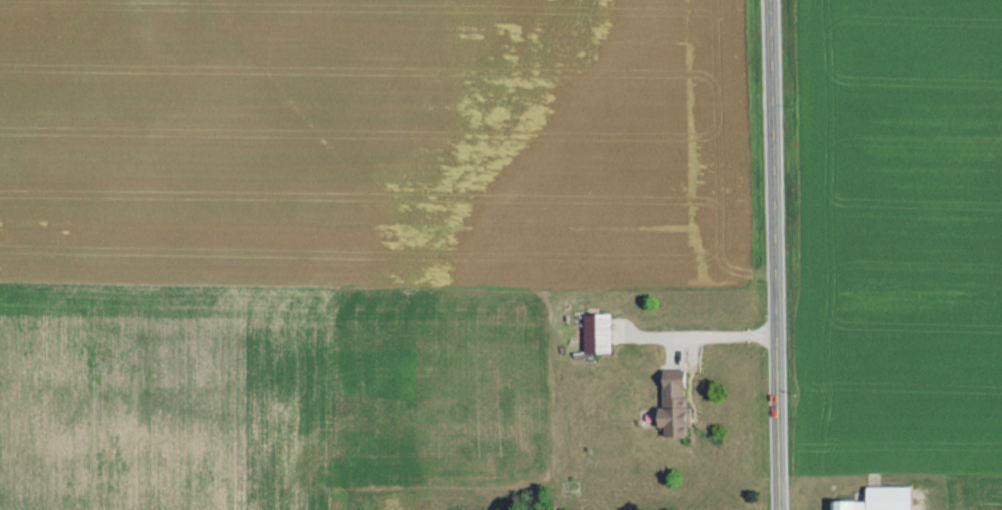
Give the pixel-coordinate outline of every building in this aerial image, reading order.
[(585,353),(611,352),(610,313),(584,314),(585,353)] [(663,369),(663,408),(659,408),(659,427),(664,427),(664,436),(690,436),(690,406),(686,406),(686,369),(663,369)] [(911,486),(867,486),(867,500),(831,501),(831,509),(912,509),(911,486)]
